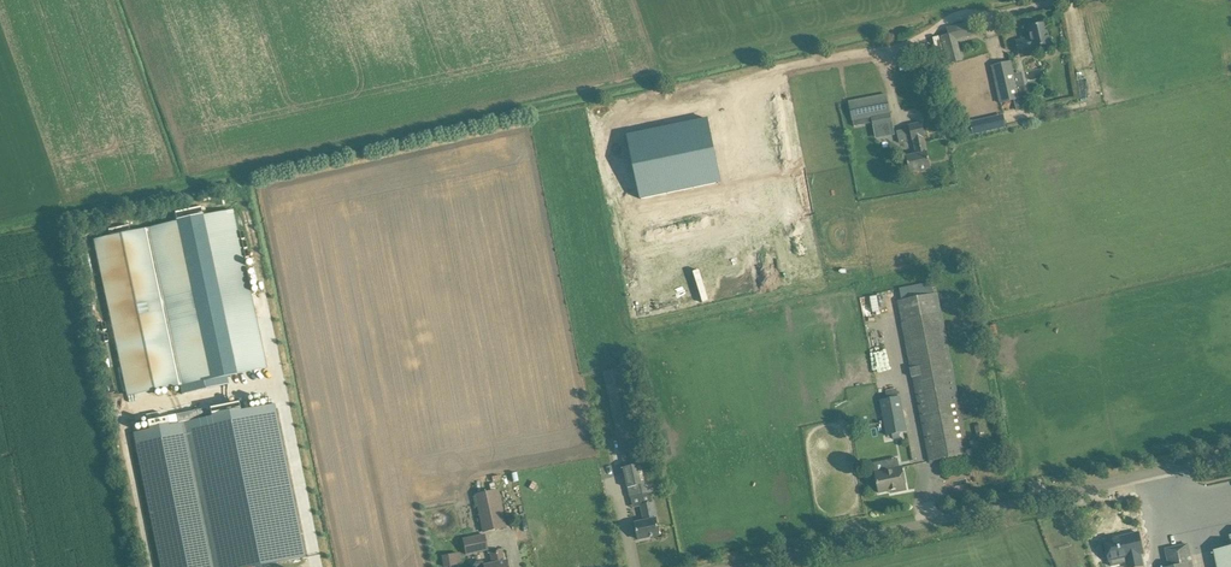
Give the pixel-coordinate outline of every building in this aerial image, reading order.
[(942,37),(949,64),(957,62),(952,41),(978,34),(975,22),(948,29),(950,35),(942,37)] [(1019,52),(1036,48),(1038,54),(1051,52),(1049,45),(1051,44),(1046,23),(1029,27),(1032,37),(1016,41),(1019,52)] [(1016,81),(1014,74),(1011,62),(992,66),(1001,103),(1028,96),(1024,79),(1016,81)] [(861,119),(872,117),(872,121),(874,128),(892,124),(886,95),(849,102),(853,121),(861,119)] [(706,119),(627,138),(641,201),(721,182),(706,119)] [(1005,119),(972,127),(966,128),(967,135),(974,134),(1007,127),(1005,119)] [(912,140),(914,140),(917,154),(907,156),(910,173),(931,168),(924,138),(926,137),(922,123),(909,125),(912,140)] [(882,134),(884,157),(903,156),(902,142),(908,142),(908,132),(882,134)] [(94,241),(127,395),(180,384),(182,394),(228,384),(226,375),(267,366),(233,211),(94,241)] [(969,454),(966,437),(937,293),(898,301),(900,313),(900,312),(927,445),(930,461),(969,454)] [(635,523),(636,528),(639,540),(660,535),(658,523),(656,518),(651,492),(656,491),(649,462),(644,463),(623,368),(604,372),(625,468),(624,468),(631,497),(640,495),(646,521),(635,523)] [(880,400),(885,426),(887,435),(892,434),(899,432),(907,431),(900,396),(898,397),(897,388),(886,390),(888,398),(880,400)] [(134,433),(161,566),(255,566),(305,557),(274,404),(241,411),(239,402),(177,415),(179,424),(169,426),(168,417),(148,421),(149,430),(134,433)] [(982,424),(975,426),(977,435),(984,434),(982,424)] [(879,493),(889,491),(889,493),(907,490),(903,466),(901,467),(899,458),(873,463),(879,493)] [(476,495),(484,532),(503,528),(495,491),(476,495)] [(463,539),(466,555),(488,551),(485,535),(463,539)] [(1110,561),(1126,557),(1129,566),(1137,566),(1143,566),(1140,553),(1137,542),(1130,543),(1129,535),(1105,541),(1106,545),(1105,546),(1106,551),(1107,551),(1110,561)] [(1188,544),(1171,548),(1167,555),(1170,566),(1169,566),(1193,566),(1188,544)] [(1218,566),(1230,566),(1230,547),(1214,550),(1218,566)] [(472,566),(473,566),(507,566),(505,561),(503,561),(501,551),(491,553),(493,564),(484,565),(484,562),(481,561),(476,562),(472,566)] [(458,554),(451,555),(453,566),(460,564),(458,554)]
